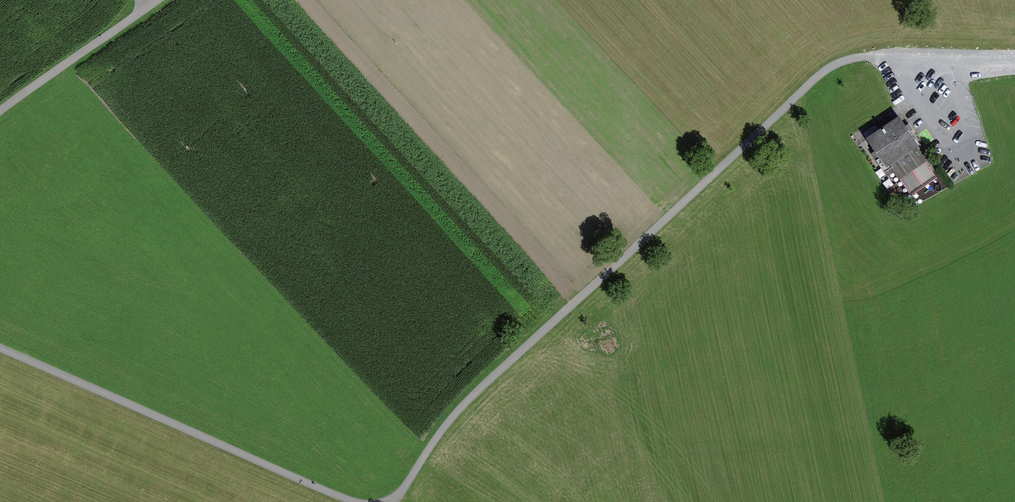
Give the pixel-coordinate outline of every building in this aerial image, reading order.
[(924,147),(904,117),(873,137),(893,166),(897,163),(910,183),(933,168),(920,149),(924,147)]
